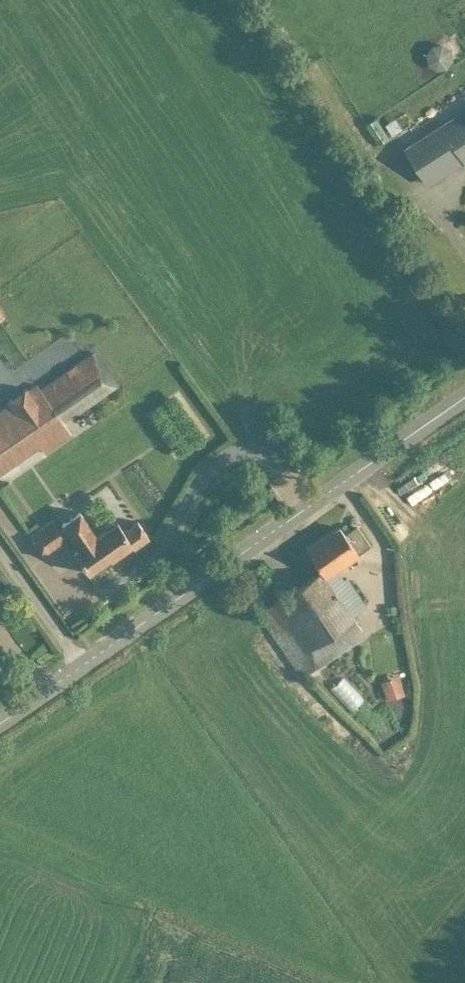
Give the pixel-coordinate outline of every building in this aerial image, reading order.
[(441,58),(437,41),(416,46),(420,63),(441,58)] [(414,143),(442,187),(464,173),(464,112),(414,143)] [(0,407),(0,472),(40,444),(44,450),(71,433),(65,422),(117,384),(92,350),(39,387),(36,383),(9,401),(0,407)] [(96,572),(154,535),(143,520),(129,529),(122,519),(103,531),(88,507),(64,522),(96,572)] [(33,554),(59,534),(43,513),(17,532),(33,554)] [(336,568),(369,543),(356,523),(343,532),(339,525),(306,548),(320,569),(257,613),(302,676),(365,633),(350,612),(365,604),(346,575),(342,578),(336,568)] [(367,679),(374,698),(391,692),(385,673),(367,679)] [(336,674),(325,681),(340,704),(351,697),(336,674)]
